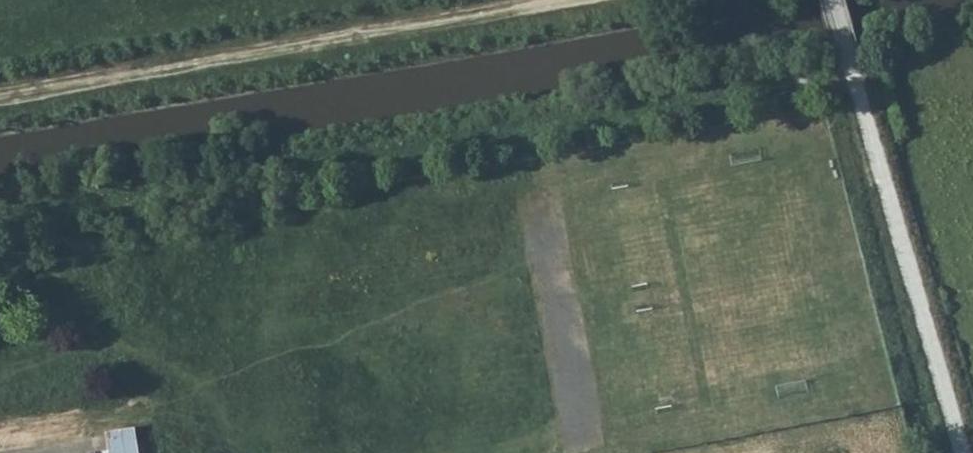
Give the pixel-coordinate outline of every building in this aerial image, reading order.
[(130,423),(100,427),(103,445),(89,447),(85,452),(134,452),(130,423)]
